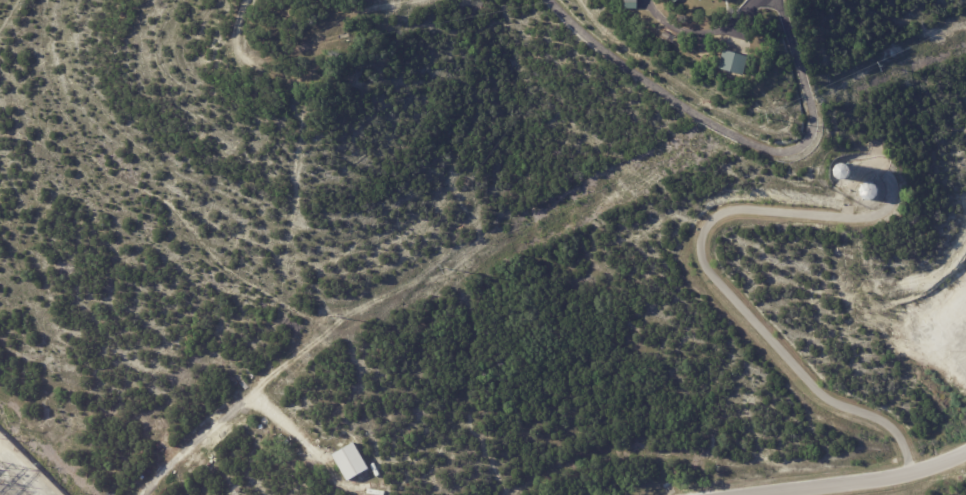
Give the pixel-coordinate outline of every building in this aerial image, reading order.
[(636,8),(637,0),(625,0),(624,8),(636,8)] [(669,39),(663,36),(666,30),(672,34),(669,39)] [(751,55),(746,73),(722,68),(727,49),(751,55)] [(350,481),(335,455),(355,443),(370,469),(350,481)] [(129,477),(132,474),(139,480),(135,484),(129,477)]
